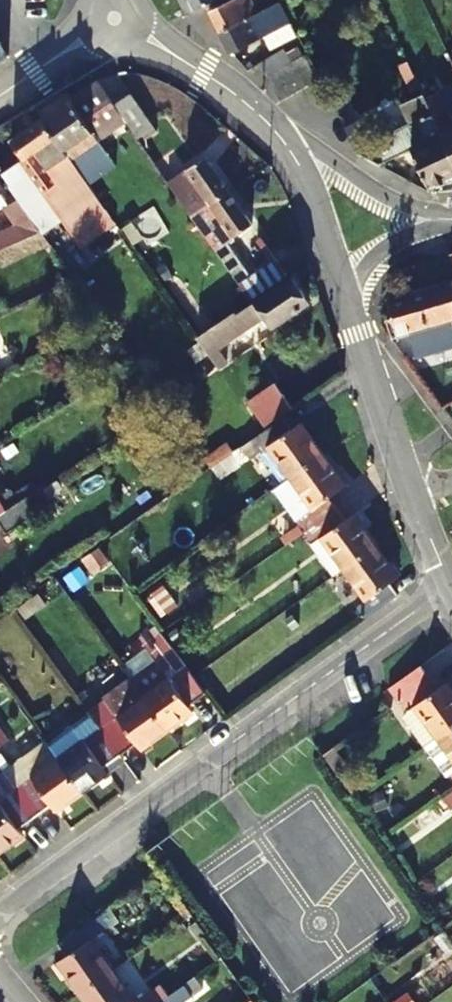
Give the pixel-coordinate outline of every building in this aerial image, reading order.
[(193,8),(195,9),(212,0),(189,0),(193,8)] [(219,31),(280,2),(279,0),(267,0),(256,5),(254,0),(227,0),(208,10),(219,31)] [(287,28),(293,26),(280,2),(219,31),(231,55),(258,41),(287,28)] [(0,35),(0,60),(10,55),(0,35)] [(284,51),(261,65),(267,76),(290,63),(284,51)] [(307,58),(270,80),(281,99),(318,78),(307,58)] [(43,118),(73,160),(127,123),(121,114),(115,105),(98,81),(70,100),(43,118)] [(439,91),(426,96),(439,129),(451,157),(451,123),(439,91)] [(360,117),(346,123),(361,151),(381,163),(411,148),(429,188),(451,178),(451,157),(439,129),(426,96),(425,93),(402,104),(411,123),(371,141),(360,117)] [(155,127),(132,94),(115,105),(121,114),(127,123),(138,138),(155,127)] [(73,160),(43,118),(10,140),(23,159),(36,150),(59,183),(63,180),(79,202),(95,191),(73,160)] [(164,176),(191,214),(229,188),(207,154),(174,176),(171,171),(164,176)] [(215,249),(252,222),(229,188),(191,214),(215,249)] [(17,199),(5,208),(21,231),(25,236),(39,230),(17,199)] [(0,242),(0,248),(25,236),(21,231),(0,242)] [(278,259),(239,285),(250,301),(288,275),(278,259)] [(292,277),(238,313),(236,310),(198,336),(220,369),(233,361),(222,344),(264,316),(271,326),(308,301),(292,277)] [(388,299),(394,320),(387,322),(391,337),(451,318),(451,281),(388,299)] [(249,399),(266,423),(293,405),(276,381),(249,399)] [(296,423),(287,430),(278,418),(262,429),(246,441),(255,452),(262,447),(286,479),(319,456),(296,423)] [(325,497),(341,486),(319,456),(286,479),(308,509),(291,521),(303,536),(337,512),(325,497)] [(50,502),(41,487),(0,514),(0,520),(7,531),(50,502)] [(337,512),(303,536),(309,545),(305,548),(326,577),(339,568),(371,544),(350,514),(343,519),(337,512)] [(383,578),(391,572),(371,544),(339,568),(360,595),(350,603),(359,615),(392,591),(383,578)] [(140,692),(166,727),(193,708),(187,699),(202,688),(192,674),(169,643),(162,633),(158,627),(141,639),(153,655),(127,675),(140,692)] [(420,661),(386,686),(395,699),(410,688),(430,674),(420,661)] [(101,694),(114,712),(98,722),(119,751),(137,737),(142,745),(166,727),(140,692),(127,675),(126,674),(101,694)] [(405,712),(412,707),(434,736),(451,723),(451,690),(446,682),(439,687),(430,674),(410,688),(395,699),(405,712)] [(434,736),(412,707),(405,712),(404,718),(400,720),(403,725),(407,723),(422,745),(434,736)] [(119,751),(98,722),(81,735),(55,754),(81,788),(108,768),(104,762),(119,751)] [(47,742),(55,754),(81,735),(72,723),(47,742)] [(434,736),(451,760),(451,723),(434,736)] [(16,754),(30,773),(14,785),(35,813),(50,801),(55,807),(81,788),(55,754),(47,742),(42,736),(16,754)] [(327,749),(338,764),(350,756),(338,741),(327,749)] [(25,830),(20,823),(35,813),(14,785),(0,795),(0,848),(25,830)] [(451,805),(451,786),(440,795),(449,807),(451,805)] [(71,949),(64,955),(86,987),(120,963),(97,931),(113,918),(106,910),(65,941),(71,949)] [(86,987),(97,1001),(158,1001),(173,990),(164,977),(142,993),(120,963),(86,987)] [(203,988),(194,975),(173,990),(158,1001),(185,1001),(203,988)] [(408,992),(392,1001),(415,1001),(408,992)]
